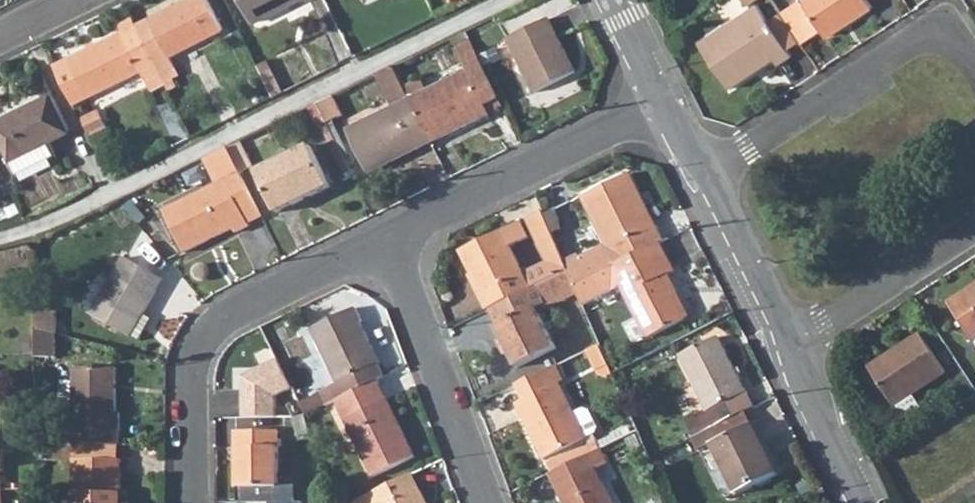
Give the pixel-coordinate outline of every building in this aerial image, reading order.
[(160,73),(174,66),(170,56),(222,30),(207,0),(186,0),(135,25),(160,73)] [(252,21),(296,0),(241,0),(252,21)] [(801,0),(805,6),(822,30),(826,37),(870,8),(866,0),(801,0)] [(767,21),(757,5),(700,43),(728,88),(774,59),(778,65),(790,57),(786,51),(767,21)] [(784,19),(800,42),(801,44),(822,30),(805,6),(784,19)] [(767,21),(786,51),(800,42),(784,19),(780,13),(767,21)] [(507,38),(534,93),(576,73),(549,18),(507,38)] [(135,25),(68,59),(54,66),(73,104),(87,97),(140,71),(145,81),(160,73),(135,25)] [(411,100),(431,142),(490,114),(486,105),(500,98),(478,55),(464,62),(468,72),(429,92),(411,100)] [(256,64),(272,97),(281,93),(266,60),(256,64)] [(378,76),(394,109),(349,131),(369,173),(431,142),(411,100),(404,86),(395,67),(378,76)] [(404,86),(411,100),(429,92),(422,78),(404,86)] [(17,170),(52,153),(46,141),(69,130),(51,94),(0,120),(0,138),(11,160),(17,170)] [(318,105),(327,125),(343,117),(334,98),(318,105)] [(94,111),(80,118),(89,135),(103,128),(94,111)] [(257,174),(276,212),(329,187),(310,148),(257,174)] [(165,212),(184,252),(234,228),(237,234),(250,228),(249,225),(263,219),(252,197),(241,175),(229,150),(206,161),(214,178),(224,174),(227,182),(165,212)] [(625,176),(660,243),(667,240),(632,173),(625,176)] [(572,261),(569,270),(576,285),(660,243),(625,176),(588,195),(615,249),(584,265),(580,258),(579,257),(572,261)] [(580,258),(584,265),(615,249),(588,195),(582,198),(607,245),(580,258)] [(489,310),(569,270),(572,261),(549,211),(531,219),(551,263),(524,275),(511,247),(534,236),(529,220),(460,252),(470,275),(472,274),(482,294),(481,295),(489,310)] [(576,285),(579,293),(584,305),(623,286),(649,338),(685,320),(671,292),(676,289),(667,272),(673,268),(660,243),(576,285)] [(92,316),(129,337),(163,279),(126,259),(92,316)] [(489,310),(517,369),(556,349),(538,313),(579,293),(576,285),(569,270),(489,310)] [(949,304),(974,341),(974,340),(974,287),(949,304)] [(671,292),(685,320),(691,317),(676,289),(671,292)] [(327,406),(336,401),(377,381),(384,378),(370,350),(373,348),(360,323),(362,321),(357,309),(311,331),(338,383),(320,392),(327,406)] [(35,311),(35,331),(56,336),(55,312),(35,311)] [(56,336),(35,331),(35,359),(56,359),(56,336)] [(869,368),(894,405),(946,372),(921,334),(869,368)] [(743,413),(754,407),(718,337),(680,356),(707,410),(685,421),(693,438),(743,413)] [(590,350),(600,373),(608,377),(613,374),(601,345),(590,350)] [(277,361),(243,378),(244,419),(276,418),(275,397),(292,389),(277,361)] [(526,401),(558,385),(563,382),(555,367),(517,385),(526,401)] [(124,445),(124,431),(124,414),(118,414),(118,372),(118,369),(116,369),(75,369),(75,429),(59,429),(59,445),(76,445),(120,445),(124,445)] [(336,401),(374,478),(415,458),(377,381),(336,401)] [(574,415),(558,385),(526,401),(519,405),(545,460),(586,440),(574,415)] [(910,419),(926,408),(916,395),(900,406),(910,419)] [(574,415),(586,440),(595,434),(597,428),(589,413),(582,411),(581,412),(574,415)] [(714,446),(751,428),(743,413),(693,438),(701,453),(714,446)] [(305,415),(294,419),(298,437),(310,435),(305,415)] [(714,446),(738,493),(776,474),(752,427),(751,428),(714,446)] [(247,448),(247,462),(241,462),(240,488),(242,489),(242,502),(301,502),(301,487),(280,487),(278,433),(237,433),(237,448),(240,448),(247,448)] [(38,445),(38,455),(55,455),(56,445),(38,445)] [(76,445),(76,462),(120,462),(120,445),(76,445)] [(563,502),(613,502),(596,469),(608,464),(601,449),(549,475),(563,502)] [(76,502),(122,502),(121,462),(120,462),(76,462),(76,502)] [(412,476),(355,502),(426,502),(412,476)]
